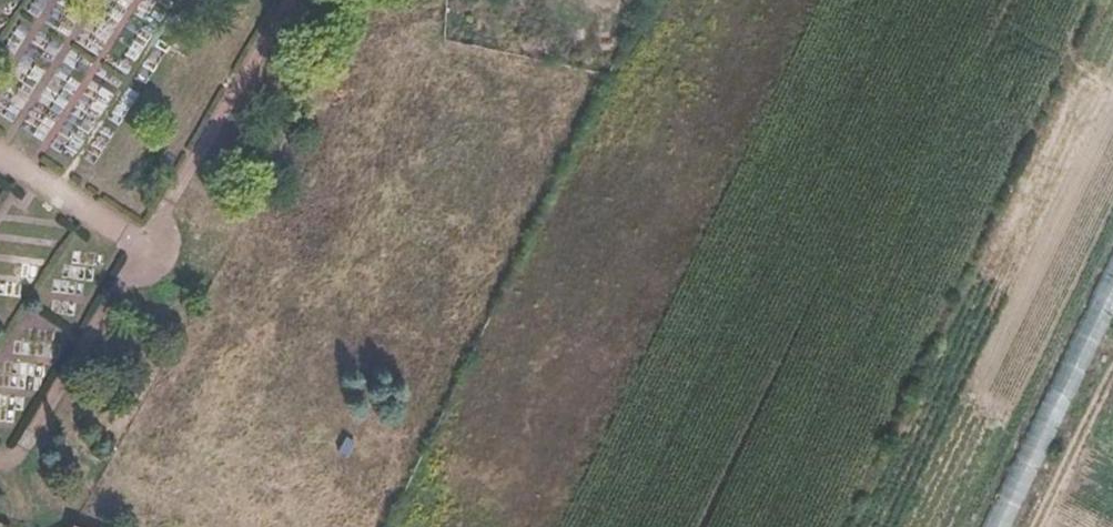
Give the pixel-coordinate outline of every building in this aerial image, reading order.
[(980,526),(1013,526),(1112,316),(1112,247),(980,526)]
